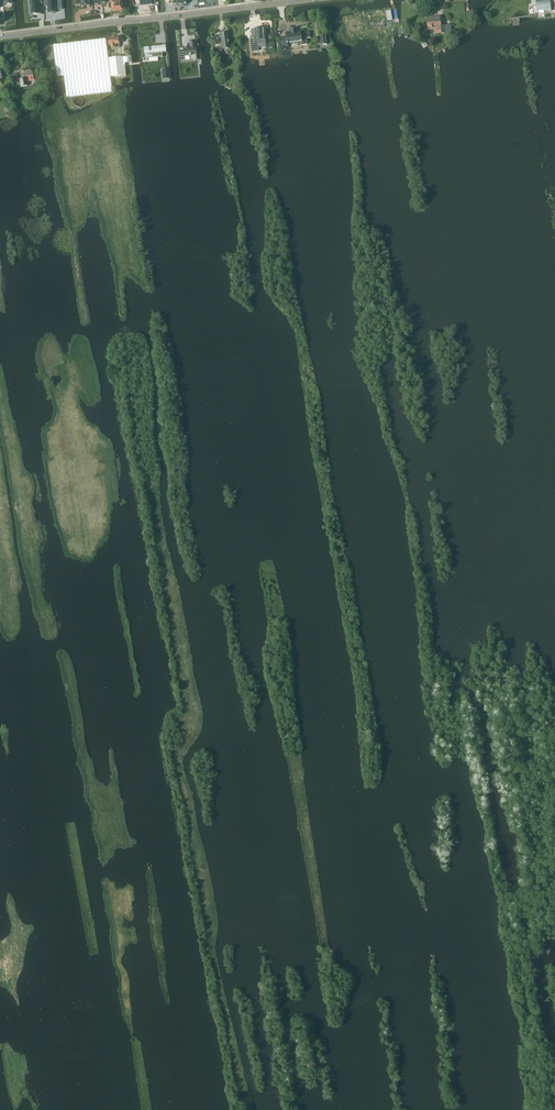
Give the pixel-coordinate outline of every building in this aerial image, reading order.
[(31,14),(40,14),(39,4),(43,4),(42,0),(30,0),(31,14)] [(45,7),(48,6),(49,13),(57,12),(57,10),(62,10),(61,0),(44,0),(45,7)] [(123,11),(122,0),(117,0),(111,0),(112,12),(123,11)] [(532,7),(533,7),(534,13),(538,12),(538,11),(544,10),(544,14),(554,12),(554,16),(554,1),(549,2),(549,0),(542,1),(537,1),(536,1),(537,6),(532,7)] [(441,26),(440,17),(427,18),(428,31),(435,30),(436,34),(445,33),(444,26),(441,26)] [(252,38),(251,38),(252,52),(252,49),(258,48),(258,42),(265,41),(264,28),(256,28),(256,29),(256,31),(252,31),(252,38)] [(286,37),(281,38),(282,48),(288,47),(287,43),(302,42),(302,45),(308,45),(307,38),(311,38),(310,32),(301,33),(301,32),(297,32),(297,29),(290,30),(291,33),(286,34),(286,37)] [(223,49),(230,48),(228,33),(221,33),(223,49)] [(328,34),(320,35),(321,45),(329,44),(328,34)] [(119,38),(108,39),(109,46),(111,46),(112,49),(119,48),(120,45),(119,38)] [(106,39),(54,45),(57,76),(64,75),(67,97),(113,92),(111,77),(126,75),(127,79),(134,78),(132,63),(131,56),(109,58),(106,39)] [(180,49),(179,49),(181,62),(181,61),(185,61),(186,61),(186,60),(185,60),(185,56),(190,56),(190,57),(191,56),(191,60),(197,60),(196,56),(196,55),(197,55),(196,50),(197,50),(196,43),(190,43),(190,47),(188,47),(184,48),(184,49),(180,49)] [(144,49),(141,49),(141,51),(143,50),(143,58),(162,56),(162,57),(163,57),(163,53),(167,52),(166,46),(144,48),(144,49)] [(21,87),(28,86),(27,80),(34,79),(32,68),(23,70),(24,78),(20,79),(21,87)]
